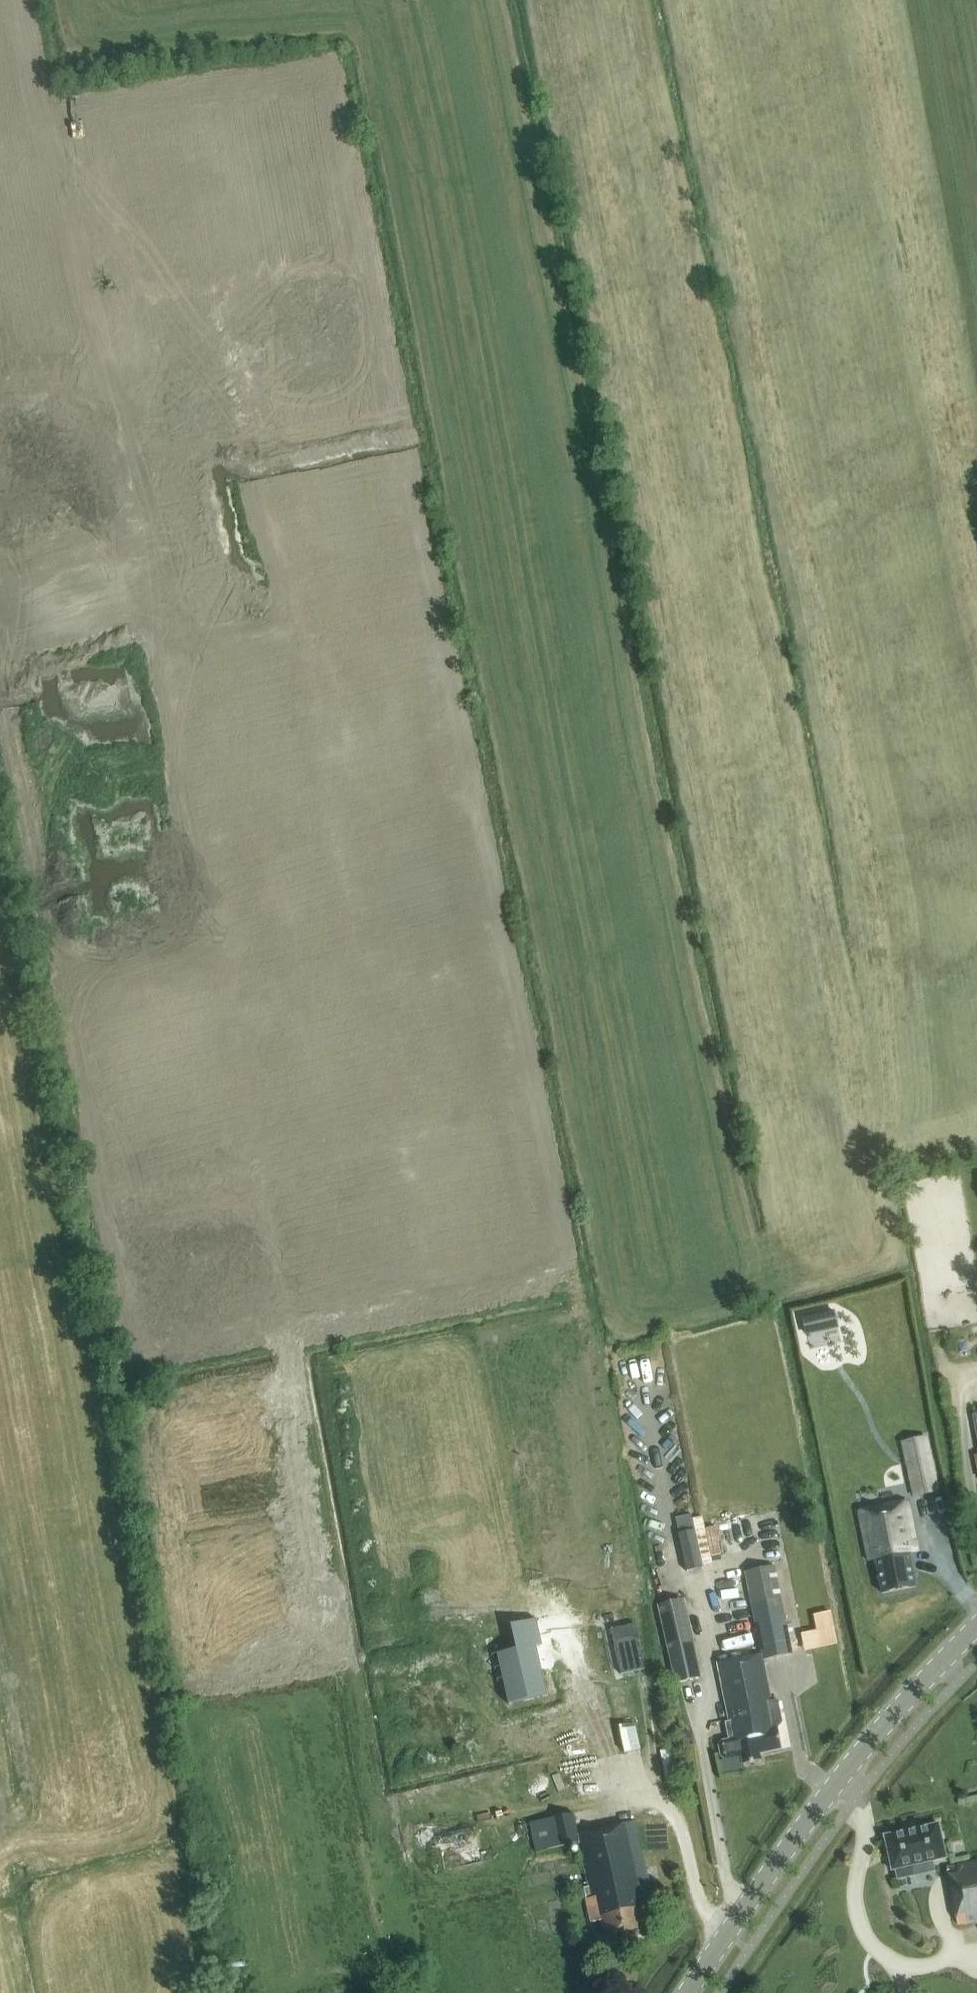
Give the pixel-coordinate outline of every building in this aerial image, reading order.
[(935,1467),(908,1472),(913,1497),(940,1492),(935,1467)] [(909,1554),(917,1552),(907,1503),(859,1513),(868,1562),(875,1560),(882,1594),(916,1587),(909,1554)] [(678,1532),(687,1570),(703,1567),(694,1529),(678,1532)] [(720,1561),(716,1533),(708,1534),(712,1563),(720,1561)] [(761,1655),(739,1659),(753,1733),(754,1733),(758,1754),(759,1754),(782,1750),(778,1728),(782,1723),(777,1702),(771,1703),(763,1661),(792,1655),(774,1567),(745,1573),(761,1655)] [(657,1603),(675,1683),(702,1677),(684,1597),(657,1603)] [(536,1645),(527,1607),(502,1613),(507,1638),(495,1640),(498,1654),(491,1655),(503,1706),(541,1697),(530,1647),(536,1645)] [(743,1766),(761,1762),(759,1754),(758,1754),(754,1733),(753,1733),(739,1659),(717,1664),(729,1722),(727,1723),(729,1731),(727,1731),(729,1740),(721,1742),(719,1746),(721,1756),(724,1759),(741,1756),(743,1766)] [(691,1731),(681,1734),(684,1747),(694,1745),(691,1731)] [(531,1802),(560,1797),(557,1778),(571,1775),(569,1765),(526,1772),(531,1802)] [(635,1822),(577,1834),(572,1813),(530,1823),(536,1853),(579,1844),(589,1887),(583,1888),(591,1923),(602,1920),(607,1942),(646,1933),(640,1908),(653,1905),(635,1822)] [(884,1838),(885,1838),(892,1868),(892,1869),(892,1871),(894,1870),(896,1869),(898,1879),(915,1875),(913,1866),(944,1858),(944,1859),(947,1858),(946,1856),(939,1826),(939,1824),(937,1824),(886,1836),(886,1835),(884,1836),(884,1838)] [(947,1868),(958,1925),(976,1921),(976,1862),(947,1868)]
